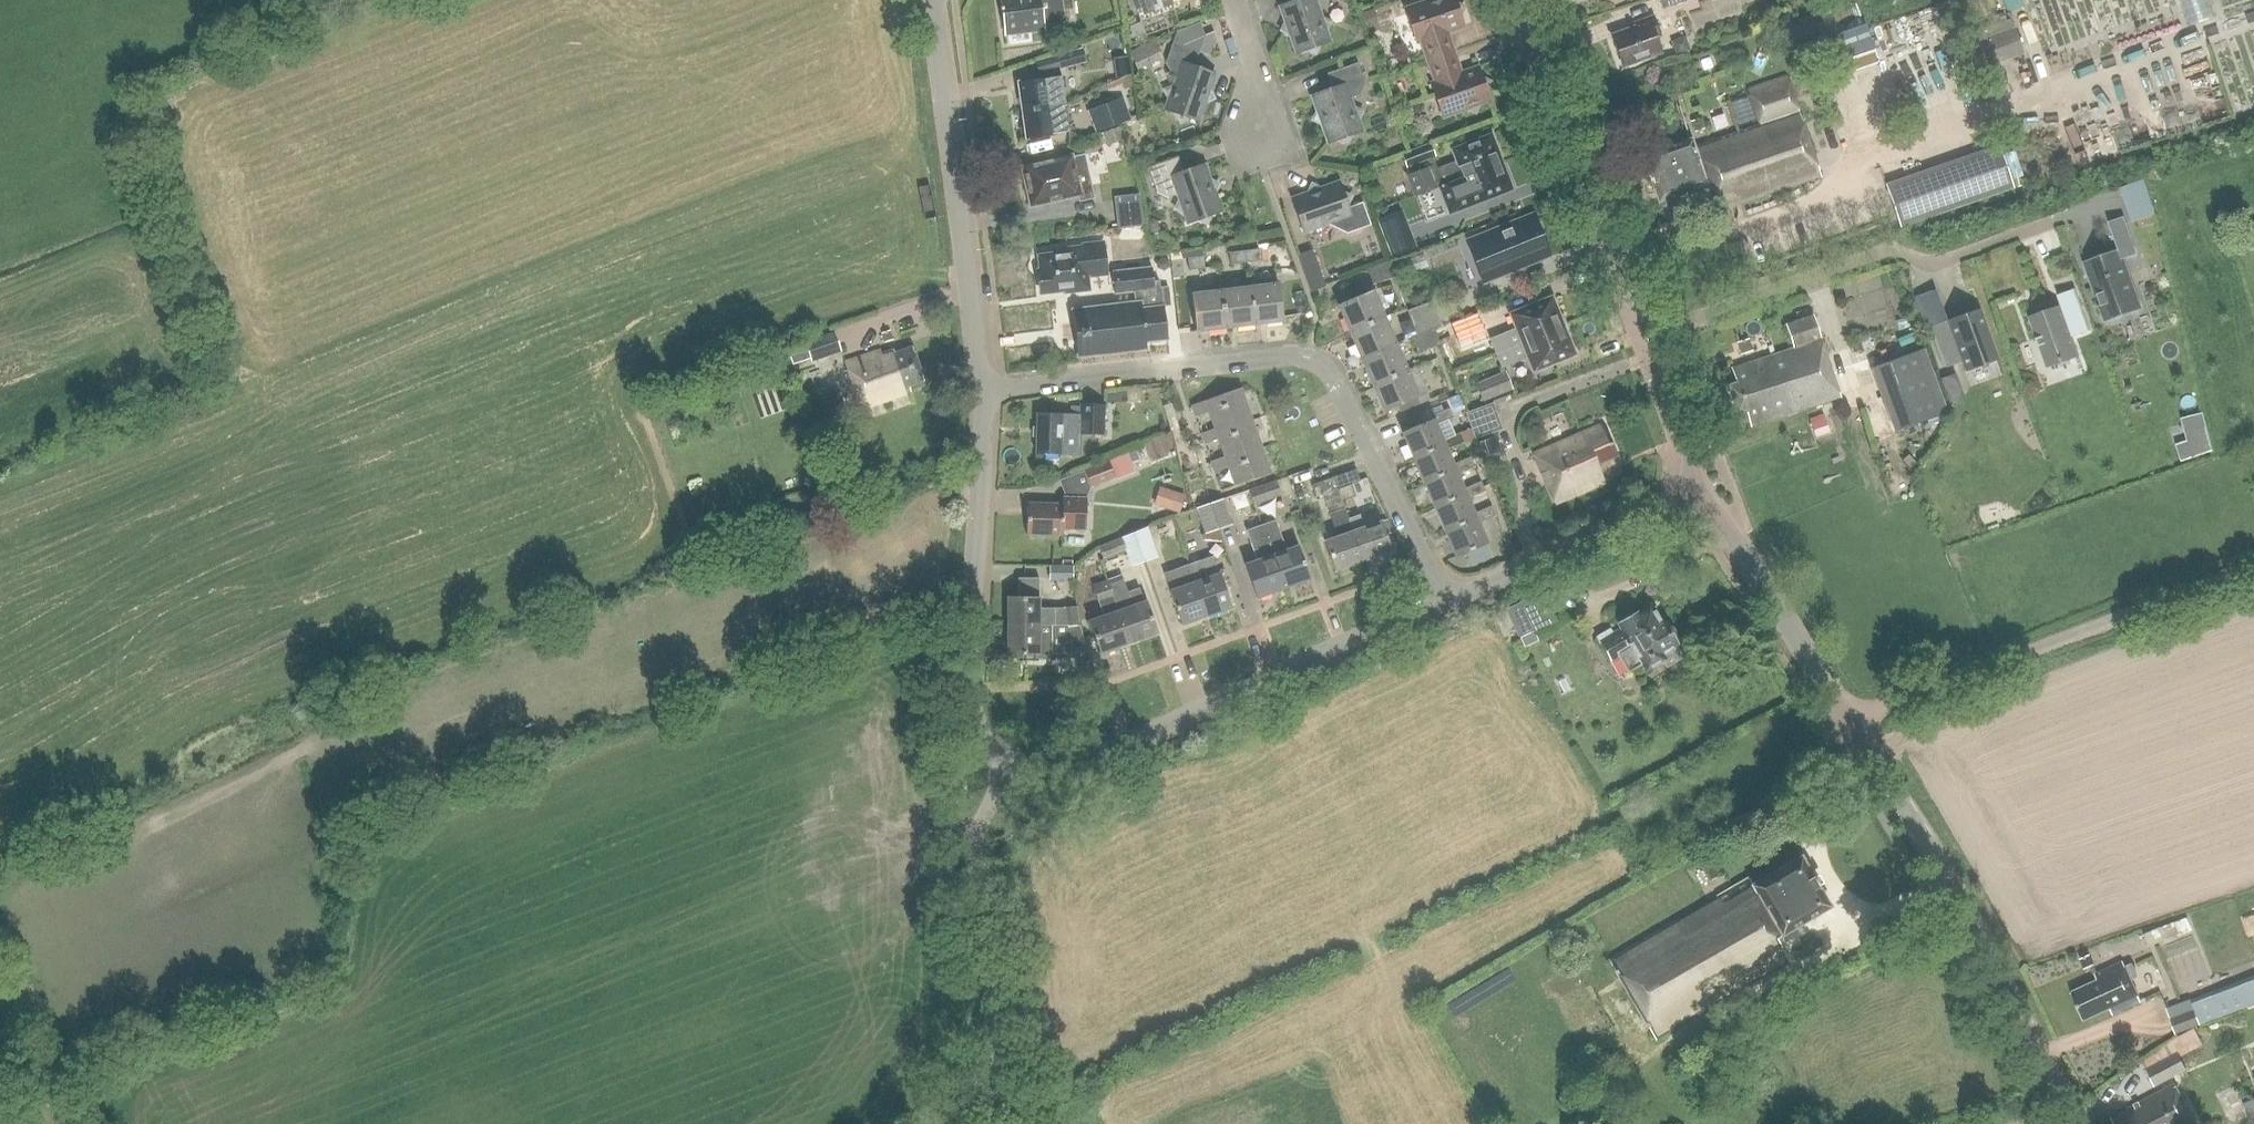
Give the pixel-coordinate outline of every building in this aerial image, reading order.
[(1000,1),(1005,36),(1044,30),(1043,25),(1063,23),(1060,0),(1004,0),(1000,1)] [(1143,16),(1172,6),(1170,0),(1137,0),(1143,16)] [(1314,0),(1301,0),(1279,8),(1295,55),(1306,51),(1314,55),(1318,47),(1329,43),(1325,32),(1329,24),(1321,20),(1314,0)] [(1427,64),(1453,55),(1445,34),(1463,28),(1459,17),(1463,9),(1455,5),(1453,0),(1429,0),(1428,2),(1404,11),(1416,44),(1420,43),(1427,64)] [(1662,9),(1688,0),(1659,0),(1662,9)] [(2022,0),(2003,0),(2007,11),(2024,5),(2022,0)] [(1373,9),(1362,13),(1365,22),(1376,18),(1373,9)] [(1797,49),(1835,35),(1831,26),(1825,10),(1787,24),(1793,40),(1797,49)] [(1634,26),(1636,29),(1611,38),(1622,67),(1660,52),(1654,37),(1659,35),(1653,19),(1634,26)] [(2012,19),(1974,32),(1986,67),(2024,54),(2012,19)] [(1198,123),(1214,76),(1193,69),(1198,54),(1203,38),(1199,26),(1175,35),(1171,45),(1164,65),(1170,77),(1175,79),(1172,88),(1163,92),(1168,101),(1164,111),(1175,115),(1179,123),(1187,119),(1198,123)] [(1873,50),(1865,29),(1841,39),(1849,59),(1873,50)] [(1690,49),(1685,36),(1671,41),(1676,54),(1690,49)] [(1152,42),(1130,52),(1137,67),(1160,56),(1152,42)] [(1081,49),(1035,62),(1039,76),(1085,63),(1081,49)] [(1460,75),(1453,55),(1427,64),(1434,84),(1430,85),(1442,119),(1466,110),(1474,114),(1478,106),(1489,102),(1485,92),(1489,83),(1481,79),(1477,69),(1460,75)] [(1326,75),(1331,90),(1310,97),(1327,144),(1338,141),(1346,145),(1350,136),(1361,132),(1357,122),(1361,113),(1352,109),(1349,100),(1358,97),(1364,85),(1357,65),(1326,75)] [(1022,112),(1051,107),(1060,106),(1061,107),(1065,107),(1061,77),(1018,83),(1022,112)] [(1707,143),(1720,181),(1705,187),(1714,214),(1820,177),(1797,111),(1799,111),(1789,82),(1749,96),(1759,126),(1707,143)] [(2100,85),(2074,92),(2089,155),(2115,148),(2100,85)] [(1112,102),(1087,112),(1095,132),(1129,119),(1122,102),(1114,105),(1112,102)] [(1060,106),(1051,107),(1022,112),(1026,139),(1069,133),(1065,107),(1061,107),(1060,106)] [(1701,119),(1691,122),(1694,131),(1704,128),(1701,119)] [(1117,128),(1101,134),(1106,146),(1121,141),(1117,128)] [(1437,187),(1500,163),(1490,137),(1451,152),(1455,164),(1433,173),(1432,168),(1411,176),(1418,194),(1437,187)] [(1707,143),(1693,148),(1691,141),(1643,157),(1658,203),(1705,187),(1720,181),(1707,143)] [(1406,168),(1435,156),(1430,144),(1401,155),(1406,168)] [(1896,222),(2012,191),(1999,145),(1883,177),(1896,222)] [(1077,196),(1079,202),(1094,199),(1084,155),(1022,169),(1031,206),(1077,196)] [(1177,159),(1147,170),(1156,194),(1168,200),(1177,197),(1178,202),(1174,210),(1183,214),(1187,225),(1197,221),(1206,225),(1210,217),(1220,213),(1203,166),(1183,174),(1177,159)] [(1447,215),(1511,190),(1500,163),(1437,187),(1447,215)] [(2131,219),(2156,211),(2145,176),(2120,185),(2131,219)] [(1362,203),(1347,208),(1346,207),(1350,198),(1342,194),(1338,184),(1291,200),(1303,234),(1327,225),(1344,234),(1370,225),(1362,203)] [(1113,198),(1116,230),(1143,227),(1140,195),(1113,198)] [(1401,211),(1378,220),(1383,235),(1407,227),(1401,211)] [(1483,281),(1548,255),(1532,215),(1467,241),(1483,281)] [(2123,217),(2108,222),(2118,250),(2085,261),(2107,322),(2139,310),(2131,287),(2123,289),(2119,278),(2127,275),(2122,260),(2137,254),(2123,217)] [(1063,255),(1038,258),(1039,270),(1042,292),(1064,290),(1089,288),(1088,278),(1107,276),(1103,242),(1082,245),(1082,247),(1062,249),(1063,255)] [(1260,250),(1245,252),(1247,264),(1262,263),(1260,250)] [(1247,264),(1245,252),(1231,253),(1232,266),(1247,264)] [(1203,255),(1188,257),(1189,271),(1204,269),(1203,255)] [(1158,262),(1158,268),(1163,269),(1168,266),(1167,261),(1162,259),(1158,262)] [(1135,292),(1137,305),(1072,313),(1077,355),(1147,347),(1146,342),(1167,340),(1161,289),(1159,289),(1158,283),(1153,283),(1152,269),(1112,273),(1114,295),(1135,292)] [(1248,288),(1253,326),(1283,322),(1278,285),(1248,288)] [(1253,326),(1248,288),(1220,292),(1224,329),(1253,326)] [(2079,357),(2072,337),(2090,331),(2075,289),(2057,296),(2061,306),(2028,317),(2036,339),(2046,335),(2050,346),(2042,349),(2049,368),(2079,357)] [(1349,333),(1384,319),(1372,291),(1337,306),(1349,333)] [(1220,292),(1191,295),(1196,333),(1224,329),(1220,292)] [(1497,354),(1562,328),(1551,300),(1511,316),(1518,331),(1492,341),(1497,354)] [(1431,301),(1406,312),(1416,337),(1411,339),(1418,354),(1439,345),(1433,331),(1442,327),(1431,301)] [(1926,318),(1940,360),(1955,355),(1959,365),(1991,354),(1974,302),(1926,318)] [(1477,313),(1450,324),(1456,340),(1484,330),(1477,313)] [(1731,370),(1738,389),(1730,391),(1736,410),(1744,408),(1751,428),(1840,398),(1813,317),(1785,326),(1793,349),(1731,370)] [(1395,345),(1384,319),(1349,333),(1360,360),(1395,345)] [(1573,355),(1562,328),(1497,354),(1502,366),(1527,356),(1534,371),(1573,355)] [(832,331),(784,350),(790,364),(807,357),(809,363),(840,351),(832,331)] [(1749,339),(1737,343),(1740,355),(1752,351),(1749,339)] [(1408,374),(1395,345),(1360,360),(1373,389),(1408,374)] [(882,354),(880,350),(844,362),(860,411),(911,393),(908,387),(923,382),(912,348),(894,354),(893,351),(882,354)] [(1949,415),(1926,350),(1873,369),(1895,433),(1949,415)] [(1505,372),(1475,384),(1483,402),(1512,390),(1505,372)] [(1957,372),(1943,375),(1947,400),(1962,397),(1957,372)] [(1418,398),(1408,374),(1373,389),(1383,413),(1418,398)] [(1214,430),(1200,434),(1202,440),(1252,422),(1240,389),(1191,406),(1194,417),(1208,413),(1214,430)] [(1107,392),(1106,402),(1127,402),(1126,390),(1107,392)] [(1171,404),(1163,406),(1171,431),(1178,429),(1171,404)] [(1492,404),(1465,413),(1474,440),(1501,431),(1492,404)] [(1080,455),(1080,434),(1102,435),(1102,408),(1081,407),(1080,417),(1061,416),(1036,415),(1035,454),(1080,455)] [(1402,434),(1415,463),(1446,450),(1462,443),(1459,434),(1442,442),(1435,426),(1452,419),(1449,410),(1431,418),(1433,421),(1423,425),(1406,432),(1402,434)] [(2211,450),(2202,413),(2182,419),(2188,441),(2176,446),(2181,461),(2211,450)] [(1418,414),(1401,421),(1406,432),(1423,425),(1418,414)] [(1210,462),(1212,467),(1262,450),(1252,422),(1202,440),(1204,445),(1218,440),(1224,457),(1210,462)] [(1602,425),(1533,455),(1555,505),(1604,484),(1596,466),(1616,457),(1602,425)] [(1131,463),(1138,460),(1134,449),(1108,459),(1109,462),(1084,472),(1090,486),(1114,477),(1114,479),(1134,472),(1131,463)] [(1270,474),(1262,450),(1212,467),(1214,473),(1228,468),(1234,487),(1270,474)] [(1425,488),(1456,475),(1473,468),(1470,459),(1453,466),(1446,450),(1415,463),(1425,488)] [(1332,478),(1336,489),(1350,484),(1359,481),(1355,470),(1332,478)] [(1436,513),(1467,500),(1484,492),(1480,484),(1463,491),(1456,475),(1425,488),(1436,513)] [(1317,496),(1336,489),(1332,478),(1313,485),(1317,496)] [(1355,497),(1368,492),(1364,479),(1359,481),(1350,484),(1355,497)] [(1350,484),(1336,489),(1341,502),(1355,497),(1350,484)] [(1276,486),(1249,495),(1252,504),(1279,494),(1276,486)] [(1160,488),(1154,504),(1178,512),(1184,495),(1160,488)] [(1207,502),(1216,527),(1230,522),(1221,497),(1207,502)] [(1062,505),(1027,504),(1026,535),(1062,536),(1062,530),(1085,530),(1086,500),(1062,499),(1062,505)] [(1446,537),(1477,524),(1494,517),(1491,508),(1474,515),(1467,500),(1436,513),(1446,537)] [(1203,532),(1216,527),(1207,502),(1194,507),(1203,532)] [(1334,572),(1362,562),(1347,519),(1348,519),(1344,508),(1329,514),(1337,538),(1324,542),(1334,572)] [(1380,523),(1364,528),(1359,515),(1348,519),(1347,519),(1362,562),(1390,552),(1384,535),(1380,523)] [(1387,520),(1380,523),(1384,535),(1393,532),(1387,520)] [(1260,527),(1282,590),(1309,580),(1297,547),(1284,552),(1274,522),(1260,527)] [(1486,544),(1477,524),(1446,537),(1455,558),(1486,544)] [(1132,532),(1142,560),(1156,555),(1145,527),(1132,532)] [(1256,599),(1282,590),(1260,527),(1247,531),(1258,562),(1245,566),(1256,599)] [(1130,564),(1142,560),(1132,532),(1120,536),(1122,543),(1099,552),(1101,558),(1125,550),(1130,564)] [(1205,616),(1230,608),(1212,558),(1188,566),(1205,616)] [(1047,580),(1066,580),(1072,580),(1072,565),(1047,565),(1047,572),(1047,580)] [(1181,625),(1205,616),(1188,566),(1163,575),(1181,625)] [(1126,595),(1118,575),(1105,579),(1112,600),(1126,595)] [(1112,600),(1105,579),(1090,584),(1102,618),(1088,623),(1100,654),(1128,644),(1117,613),(1112,600)] [(1063,610),(1038,611),(1039,580),(1018,580),(1018,598),(1007,598),(1007,627),(1078,627),(1076,608),(1063,609),(1063,610)] [(1505,607),(1518,634),(1534,627),(1535,630),(1557,620),(1544,592),(1533,597),(1532,595),(1505,607)] [(1156,634),(1145,603),(1117,613),(1128,644),(1156,634)] [(1611,636),(1609,632),(1597,638),(1611,661),(1618,657),(1627,673),(1641,665),(1645,671),(1663,661),(1666,667),(1680,658),(1675,649),(1678,647),(1674,640),(1674,637),(1674,633),(1673,630),(1671,628),(1668,627),(1665,627),(1663,623),(1660,624),(1650,606),(1617,625),(1620,630),(1611,636)] [(1034,656),(1034,659),(1051,659),(1051,655),(1071,655),(1085,651),(1078,627),(1007,627),(1007,656),(1034,656)] [(1533,632),(1520,638),(1524,646),(1537,641),(1533,632)] [(1088,660),(1080,663),(1086,680),(1094,678),(1088,660)] [(1656,1041),(1789,963),(1776,940),(1830,908),(1800,858),(1751,886),(1747,880),(1609,960),(1656,1041)] [(1716,858),(1702,866),(1710,879),(1724,871),(1716,858)] [(2191,930),(2186,918),(2161,927),(2166,940),(2191,930)] [(2089,956),(2079,960),(2083,969),(2093,964),(2089,956)] [(2095,975),(2098,982),(2070,994),(2083,1022),(2110,1010),(2113,1016),(2140,1003),(2131,982),(2138,979),(2131,965),(2125,968),(2122,963),(2095,975)] [(2170,1018),(2177,1035),(2253,1005),(2253,980),(2192,1004),(2194,1009),(2170,1018)] [(2172,1041),(2144,1059),(2157,1088),(2189,1069),(2183,1056),(2204,1045),(2195,1029),(2172,1041)] [(2138,1104),(2110,1119),(2113,1123),(2194,1123),(2175,1087),(2139,1106),(2138,1104)]
